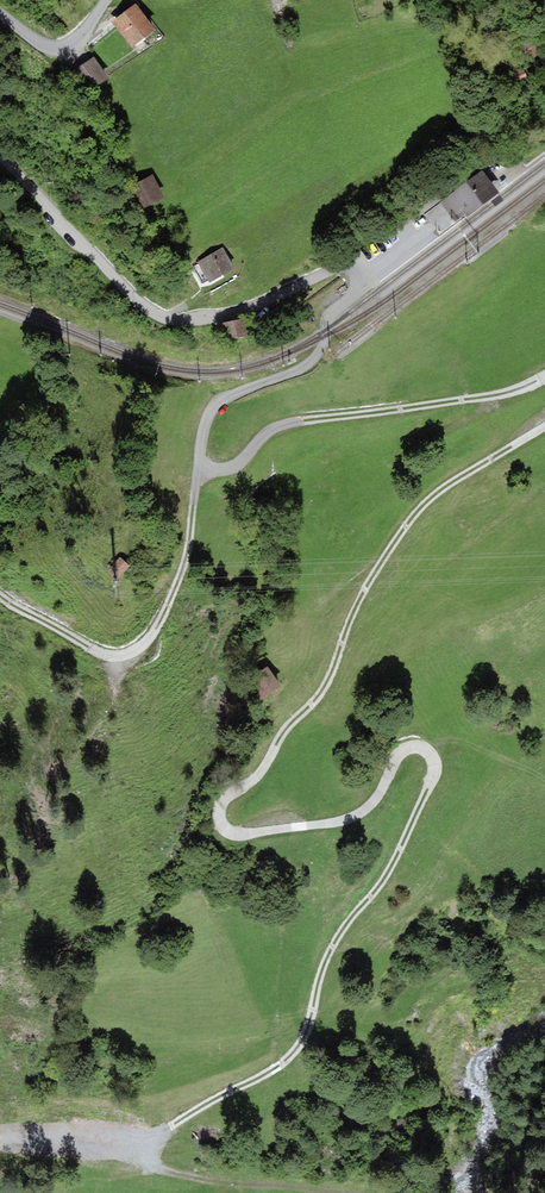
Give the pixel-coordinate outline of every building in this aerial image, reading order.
[(135,3),(111,22),(131,48),(155,30),(135,3)] [(532,36),(520,47),(532,60),(544,49),(532,36)] [(94,56),(73,70),(87,92),(108,77),(94,56)] [(525,67),(510,73),(515,84),(529,78),(525,67)] [(466,181),(440,202),(440,203),(424,215),(439,234),(465,214),(467,217),(484,204),(499,192),(497,189),(482,169),(466,181)] [(153,175),(128,188),(140,211),(165,198),(153,175)] [(223,247),(197,263),(209,283),(235,268),(223,247)] [(244,318),(221,323),(225,341),(248,336),(244,318)] [(120,557),(108,569),(117,578),(129,566),(120,557)] [(267,666),(249,679),(262,698),(281,686),(267,666)]
